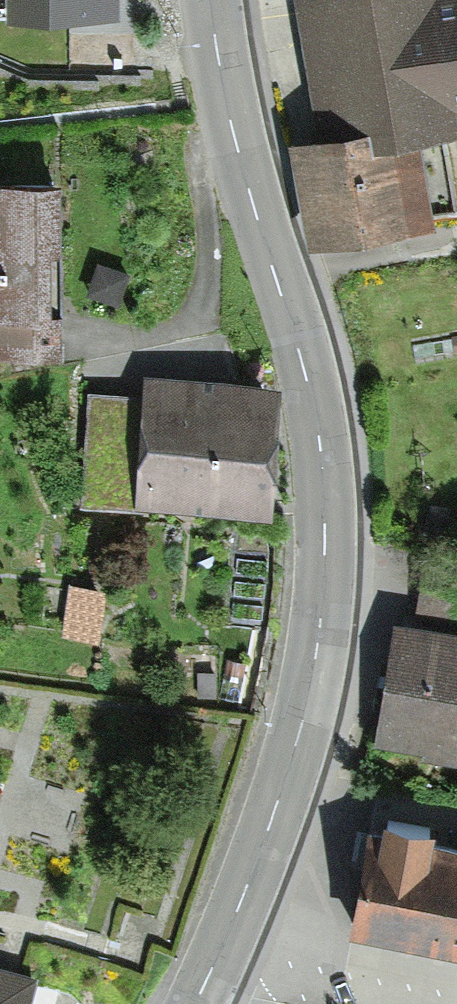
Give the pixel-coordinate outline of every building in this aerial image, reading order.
[(118,0),(7,0),(7,21),(118,21),(118,0)] [(299,2),(324,146),(293,151),(310,250),(431,230),(429,214),(450,210),(438,139),(456,136),(456,0),(310,0),(299,2)] [(41,189),(0,190),(0,344),(43,344),(41,189)] [(133,496),(251,503),(258,395),(140,388),(133,496)] [(413,633),(456,640),(456,567),(425,561),(413,633)] [(59,629),(86,633),(91,597),(65,593),(59,629)] [(376,751),(456,765),(456,640),(413,633),(397,630),(376,751)] [(433,850),(434,842),(384,832),(382,841),(373,839),(352,942),(456,963),(456,854),(433,850)] [(31,984),(0,976),(0,1003),(25,1003),(31,984)]
